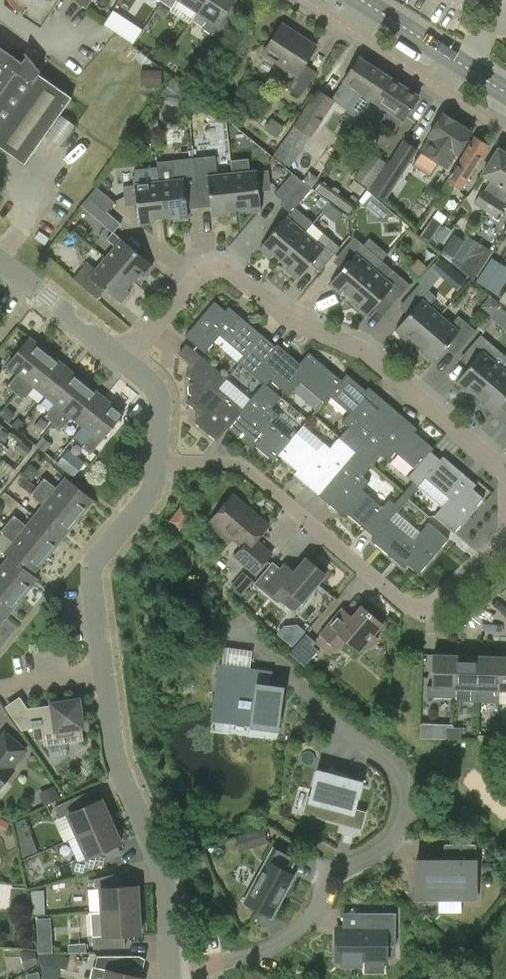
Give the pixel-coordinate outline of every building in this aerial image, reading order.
[(13,0),(16,4),(18,5),(20,7),(24,10),(21,15),(41,28),(59,0),(13,0)] [(162,2),(172,8),(177,0),(164,0),(162,2)] [(199,13),(207,0),(179,0),(199,13)] [(199,13),(208,19),(202,28),(222,41),(235,21),(225,14),(234,0),(207,0),(199,13)] [(170,11),(163,6),(158,13),(165,18),(170,11)] [(114,11),(105,25),(133,43),(142,30),(114,11)] [(316,72),(305,64),(316,46),(282,24),(266,48),(280,57),(277,62),(297,75),(289,89),(301,96),(316,72)] [(25,164),(72,97),(39,74),(41,71),(26,52),(20,60),(0,46),(0,146),(25,164)] [(358,91),(373,100),(389,77),(359,57),(336,92),(351,102),(358,91)] [(162,72),(143,72),(143,86),(162,86),(162,72)] [(418,96),(389,77),(373,100),(388,110),(381,121),(395,131),(402,120),(403,120),(418,96)] [(305,131),(309,133),(330,101),(316,92),(295,123),(297,125),(293,131),(301,137),(305,131)] [(430,136),(421,150),(412,163),(429,175),(438,161),(447,167),(456,154),(457,155),(472,132),(455,121),(456,121),(443,112),(428,135),(430,136)] [(265,129),(275,136),(283,126),(273,119),(265,129)] [(455,185),(461,189),(488,145),(475,137),(438,194),(446,199),(455,185)] [(418,149),(403,140),(386,166),(385,165),(369,190),(385,201),(418,149)] [(485,209),(505,177),(505,153),(499,148),(482,174),(491,180),(485,190),(483,189),(475,203),(485,209)] [(355,178),(369,188),(385,165),(387,163),(373,153),(355,178)] [(218,176),(216,156),(194,159),(199,198),(211,197),(213,217),(228,215),(227,210),(237,209),(233,174),(218,176)] [(159,183),(160,183),(164,218),(174,216),(174,221),(189,219),(187,200),(199,198),(194,159),(157,163),(159,183)] [(269,170),(233,174),(237,209),(246,208),(247,213),(262,211),(259,184),(271,182),(269,170)] [(275,254),(283,260),(305,234),(295,225),(303,215),(295,208),(312,189),(293,173),(275,195),(284,202),(281,205),(291,213),(261,248),(272,258),(275,254)] [(485,209),(496,216),(505,203),(503,202),(505,198),(505,177),(485,209)] [(360,196),(366,188),(354,180),(349,188),(360,196)] [(349,213),(355,205),(322,181),(316,189),(349,213)] [(164,218),(160,183),(159,183),(123,187),(125,199),(137,197),(140,225),(155,223),(155,219),(164,218)] [(97,187),(89,197),(107,212),(115,203),(97,187)] [(385,224),(394,213),(371,194),(362,204),(385,224)] [(116,248),(107,259),(134,282),(140,274),(144,277),(153,266),(114,233),(121,224),(107,212),(89,197),(81,206),(113,233),(107,240),(116,248)] [(419,237),(429,244),(442,224),(433,218),(419,237)] [(313,225),(305,234),(283,260),(290,267),(287,270),(298,280),(316,259),(325,266),(341,248),(313,225)] [(450,262),(454,258),(465,241),(454,234),(440,256),(450,262)] [(468,237),(465,241),(454,258),(467,266),(480,244),(468,237)] [(345,289),(353,296),(381,262),(388,254),(369,238),(363,246),(354,239),(338,258),(347,266),(331,284),(342,293),(345,289)] [(439,258),(431,267),(440,275),(448,266),(439,258)] [(501,264),(491,258),(476,282),(498,296),(505,284),(505,267),(501,264)] [(127,289),(134,282),(107,259),(97,270),(88,262),(74,279),(92,294),(100,285),(121,303),(131,292),(127,289)] [(419,278),(428,268),(418,259),(409,269),(419,278)] [(409,285),(393,272),(381,262),(353,296),(360,302),(357,306),(368,315),(384,296),(393,303),(409,285)] [(419,342),(439,317),(427,307),(436,297),(420,283),(404,302),(413,311),(397,330),(408,339),(411,335),(419,342)] [(237,362),(252,374),(278,344),(277,344),(275,346),(228,306),(225,310),(214,301),(185,336),(204,353),(219,335),(243,355),(237,362)] [(501,307),(495,314),(505,324),(505,323),(505,311),(501,307)] [(459,316),(450,327),(439,317),(419,342),(426,348),(423,352),(433,361),(449,342),(459,350),(476,331),(459,316)] [(8,387),(16,393),(49,353),(30,337),(7,365),(18,374),(8,387)] [(468,391),(472,387),(479,394),(500,369),(489,360),(497,351),(481,337),(465,355),(474,363),(458,382),(468,391)] [(252,374),(264,385),(266,387),(267,386),(271,381),(289,396),(301,383),(324,402),(347,374),(346,374),(340,379),(309,352),(299,363),(278,344),(252,374)] [(45,396),(68,368),(49,353),(16,393),(25,401),(35,388),(45,396)] [(196,423),(217,441),(243,409),(220,389),(228,379),(202,357),(187,375),(194,382),(189,388),(189,393),(192,396),(187,402),(202,416),(196,423)] [(54,424),(86,383),(68,368),(45,396),(56,404),(45,417),(54,424)] [(500,369),(479,394),(487,400),(483,404),(494,413),(505,400),(505,375),(500,369)] [(340,438),(356,452),(394,408),(368,387),(366,390),(347,374),(324,402),(325,403),(330,396),(350,413),(343,421),(349,427),(340,438)] [(83,426),(105,398),(86,383),(54,424),(62,431),(72,418),(83,426)] [(266,387),(264,385),(243,409),(217,441),(228,429),(253,450),(256,447),(273,462),(291,440),(271,424),(278,415),(272,410),(282,398),(267,386),(266,387)] [(105,398),(83,426),(93,434),(82,448),(92,455),(125,414),(105,398)] [(0,416),(8,422),(14,414),(6,408),(0,416)] [(415,432),(417,429),(394,408),(356,452),(373,466),(382,455),(388,461),(395,452),(415,469),(416,470),(431,452),(434,448),(415,432)] [(41,419),(34,429),(41,434),(48,424),(41,419)] [(297,472),(295,476),(318,497),(356,452),(340,438),(331,448),(324,443),(317,451),(296,434),(291,440),(273,462),(274,463),(279,457),(297,472)] [(43,439),(37,446),(44,452),(50,445),(43,439)] [(68,451),(58,463),(74,476),(84,464),(68,451)] [(364,477),(373,466),(356,452),(318,497),(361,533),(383,508),(363,490),(370,482),(364,477)] [(443,456),(440,459),(431,452),(416,470),(415,469),(408,478),(419,487),(426,479),(450,499),(435,516),(455,533),(483,498),(473,489),(476,485),(443,456)] [(16,470),(3,460),(0,464),(0,470),(9,478),(16,470)] [(40,471),(30,464),(22,473),(31,481),(40,471)] [(44,478),(38,486),(78,519),(93,499),(67,478),(58,489),(44,478)] [(36,488),(24,479),(19,485),(31,494),(36,488)] [(31,495),(44,506),(36,516),(62,538),(78,519),(38,486),(31,495)] [(256,541),(269,526),(233,496),(208,524),(229,542),(234,537),(244,546),(235,556),(256,574),(272,555),(256,541)] [(401,509),(390,499),(383,508),(361,533),(405,570),(409,566),(419,575),(449,540),(429,523),(414,540),(391,520),(401,509)] [(178,532),(188,520),(194,512),(183,503),(167,524),(178,532)] [(62,538),(36,516),(28,527),(14,516),(7,525),(47,557),(62,538)] [(22,565),(33,574),(47,557),(7,525),(1,533),(14,543),(5,555),(10,558),(20,567),(22,565)] [(10,558),(2,568),(0,566),(0,579),(22,597),(38,578),(33,574),(22,565),(20,567),(10,558)] [(282,600),(294,610),(324,575),(307,560),(293,577),(273,561),(255,582),(277,601),(282,600)] [(232,588),(241,596),(255,581),(245,573),(232,588)] [(7,616),(22,597),(0,579),(0,610),(7,616)] [(374,635),(384,624),(362,606),(349,622),(339,613),(321,635),(338,650),(345,641),(359,653),(366,644),(371,648),(379,639),(374,635)] [(284,626),(277,634),(292,646),(305,631),(297,625),(284,626)] [(294,648),(301,654),(309,644),(302,638),(294,648)] [(456,657),(434,656),(433,687),(427,686),(427,698),(455,698),(455,688),(456,657)] [(456,657),(455,688),(478,689),(479,658),(456,657)] [(479,658),(478,689),(500,690),(501,658),(479,658)] [(223,666),(222,666),(219,665),(217,680),(229,682),(224,720),(278,727),(283,688),(270,686),(253,684),(255,670),(223,666)] [(79,699),(52,703),(52,705),(28,708),(20,696),(5,706),(22,730),(33,729),(35,741),(45,739),(45,744),(82,739),(80,727),(83,727),(79,699)] [(432,724),(423,724),(423,738),(431,739),(432,724)] [(490,736),(498,736),(499,724),(490,724),(490,736)] [(446,739),(453,739),(454,727),(446,727),(446,739)] [(461,728),(454,727),(453,739),(461,740),(461,728)] [(14,770),(11,768),(26,749),(5,732),(0,738),(0,787),(14,770)] [(309,798),(305,811),(361,826),(364,813),(354,810),(361,784),(318,772),(310,798),(309,798)] [(55,789),(40,795),(45,806),(59,800),(55,789)] [(68,814),(78,836),(112,821),(108,818),(105,812),(107,811),(102,799),(99,800),(94,789),(55,806),(60,818),(68,814)] [(111,825),(112,821),(78,836),(87,857),(72,864),(77,876),(123,856),(118,844),(121,843),(116,831),(114,832),(111,825)] [(263,829),(250,833),(253,845),(266,841),(263,829)] [(476,898),(475,844),(448,844),(449,860),(416,860),(416,899),(476,898)] [(286,891),(294,876),(266,861),(244,902),(272,917),(280,901),(280,902),(286,891)] [(89,889),(91,913),(139,910),(137,906),(136,899),(138,899),(138,886),(119,887),(118,873),(94,879),(95,889),(89,889)] [(25,887),(11,887),(10,905),(24,906),(25,887)] [(42,890),(30,890),(32,914),(43,913),(42,890)] [(137,914),(139,910),(91,913),(91,914),(91,913),(94,949),(126,947),(125,935),(141,934),(140,921),(138,921),(137,914)] [(336,928),(336,947),(340,947),(340,960),(342,960),(342,965),(362,965),(362,960),(364,960),(384,960),(386,960),(387,945),(396,945),(396,912),(362,912),(362,928),(336,928)] [(86,946),(69,946),(70,954),(86,953),(86,946)] [(36,951),(21,951),(25,970),(38,963),(36,951)] [(63,954),(40,954),(45,978),(57,978),(63,954)] [(91,978),(143,978),(141,977),(145,958),(140,955),(98,955),(95,966),(94,965),(91,978)]
